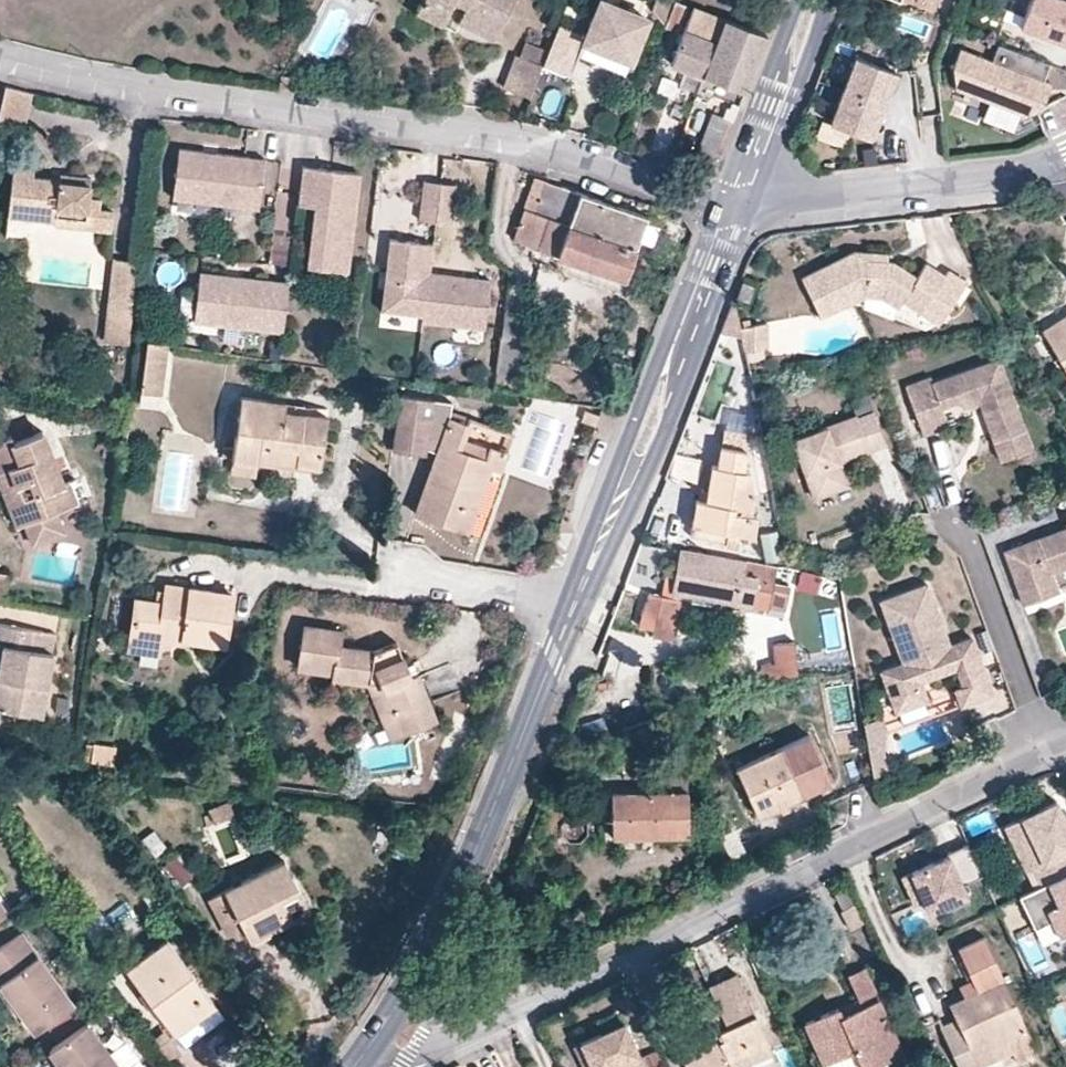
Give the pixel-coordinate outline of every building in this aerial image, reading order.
[(416,10),(441,23),(454,0),(421,0),(416,10)] [(466,5),(458,20),(494,38),(514,0),(457,0),(466,5)] [(648,17),(605,0),(598,0),(584,35),(558,24),(548,49),(543,62),(543,64),(569,75),(577,54),(583,41),(630,61),(648,17)] [(670,0),(654,0),(651,8),(663,21),(670,0)] [(689,5),(677,0),(674,0),(664,26),(678,32),(689,5)] [(1018,25),(1063,44),(1065,37),(1065,0),(1028,0),(1018,25)] [(577,18),(581,10),(566,3),(563,11),(577,18)] [(702,74),(723,17),(692,5),(671,62),(702,74)] [(745,90),(767,34),(723,17),(702,74),(745,90)] [(543,62),(548,49),(524,40),(519,55),(541,63),(543,64),(543,62)] [(630,61),(583,41),(577,54),(625,74),(630,61)] [(1041,80),(1048,63),(996,44),(990,61),(958,48),(951,66),(953,87),(987,100),(1014,111),(1025,115),(1040,108),(1049,84),(1041,80)] [(883,99),(895,67),(854,51),(842,84),(883,99)] [(529,96),(541,63),(519,55),(517,54),(505,86),(529,96)] [(281,78),(279,90),(296,92),(297,79),(281,78)] [(32,90),(6,84),(0,109),(0,119),(24,125),(32,90)] [(870,131),(883,99),(842,84),(829,117),(870,133),(870,131)] [(1008,129),(1014,111),(987,100),(980,118),(1008,129)] [(721,152),(716,150),(729,118),(712,112),(690,166),(712,175),(721,152)] [(877,159),(875,145),(862,146),(863,161),(877,159)] [(260,206),(266,157),(179,147),(173,195),(260,206)] [(349,270),(361,171),(304,163),(299,202),(316,204),(308,264),(349,270)] [(91,195),(93,175),(61,171),(60,177),(34,174),(35,168),(14,166),(9,214),(56,219),(57,215),(95,219),(94,227),(112,229),(114,208),(101,206),(102,197),(91,195)] [(536,210),(547,178),(537,175),(525,206),(536,210)] [(437,207),(441,180),(425,178),(421,205),(437,207)] [(648,213),(547,178),(536,210),(637,246),(639,238),(645,220),(648,213)] [(453,209),(457,182),(441,180),(437,207),(453,209)] [(435,220),(437,207),(421,205),(420,218),(435,220)] [(637,246),(536,210),(525,206),(514,237),(626,276),(637,246)] [(452,222),(453,209),(437,207),(435,220),(452,222)] [(95,219),(57,215),(56,219),(56,223),(94,227),(95,219)] [(653,243),(660,225),(645,220),(639,238),(653,243)] [(429,271),(433,241),(391,236),(382,307),(424,313),(429,271)] [(966,280),(948,269),(944,274),(925,262),(916,276),(893,260),(887,260),(868,258),(868,251),(855,250),(802,276),(821,314),(865,293),(882,294),(898,305),(903,298),(939,321),(966,280)] [(887,260),(887,252),(868,251),(868,258),(887,260)] [(129,341),(138,259),(114,257),(106,339),(129,341)] [(283,330),(290,280),(201,269),(194,319),(283,330)] [(486,326),(491,278),(429,271),(424,313),(423,319),(486,326)] [(753,284),(742,280),(736,294),(747,299),(753,284)] [(1042,328),(1065,367),(1065,314),(1042,328)] [(165,360),(168,342),(149,340),(147,358),(165,360)] [(1032,447),(998,356),(932,380),(930,375),(905,384),(923,432),(949,423),(941,404),(959,398),(962,405),(979,399),(1000,459),(1032,447)] [(162,383),(165,360),(147,358),(144,381),(162,383)] [(161,392),(162,383),(144,381),(142,390),(161,392)] [(465,439),(469,426),(449,419),(452,403),(400,396),(392,451),(425,455),(426,448),(437,452),(415,513),(468,533),(491,468),(500,471),(507,454),(490,448),(486,460),(460,451),(465,439)] [(321,467),(327,418),(304,414),(285,412),(286,403),(241,397),(232,460),(258,464),(258,458),(261,443),(298,448),(295,463),(321,467)] [(966,417),(962,405),(959,398),(941,404),(949,423),(966,417)] [(304,414),(305,406),(286,403),(285,412),(304,414)] [(840,459),(885,442),(872,408),(793,437),(814,495),(849,482),(840,459)] [(595,426),(599,415),(586,410),(582,420),(595,426)] [(745,448),(748,432),(723,428),(720,444),(745,448)] [(43,432),(14,443),(11,436),(5,438),(0,441),(0,472),(3,471),(24,524),(25,524),(56,511),(66,507),(57,485),(63,483),(43,432)] [(490,448),(465,439),(460,451),(486,460),(490,448)] [(295,463),(298,448),(261,443),(258,458),(295,463)] [(752,492),(748,470),(742,468),(745,448),(720,444),(717,464),(710,463),(706,489),(704,499),(699,498),(696,498),(689,534),(737,542),(739,531),(752,533),(755,513),(749,512),(752,492)] [(256,476),(258,464),(232,460),(231,472),(256,476)] [(3,471),(0,472),(0,486),(17,527),(24,524),(3,471)] [(77,503),(68,482),(64,484),(63,483),(57,485),(66,507),(77,503)] [(66,534),(56,511),(25,524),(35,547),(66,534)] [(1005,548),(1024,602),(1058,590),(1051,570),(1065,564),(1065,526),(1005,548)] [(789,584),(772,581),(775,565),(679,548),(674,573),(666,571),(661,594),(646,591),(639,624),(653,627),(651,633),(670,637),(678,598),(673,597),(674,591),(692,594),(691,600),(711,604),(712,598),(767,608),(767,613),(783,616),(789,584)] [(9,574),(0,573),(0,598),(4,598),(9,574)] [(949,643),(927,581),(880,598),(903,661),(881,669),(895,710),(927,698),(920,679),(956,666),(963,685),(955,688),(961,703),(992,692),(972,635),(949,643)] [(225,646),(233,594),(166,584),(165,591),(164,603),(155,602),(136,599),(130,640),(160,644),(161,636),(225,646)] [(164,603),(165,591),(157,590),(155,602),(164,603)] [(56,634),(0,624),(0,645),(3,646),(0,664),(0,709),(41,717),(56,634)] [(436,720),(418,675),(411,677),(406,665),(397,642),(373,652),(339,647),(342,632),(304,626),(298,668),(334,673),(333,678),(367,683),(373,697),(386,691),(402,733),(436,720)] [(158,654),(160,644),(130,640),(129,650),(158,654)] [(797,674),(794,640),(773,642),(775,660),(760,662),(762,678),(797,674)] [(418,675),(413,662),(406,665),(411,677),(418,675)] [(402,733),(386,691),(373,697),(389,738),(402,733)] [(883,748),(886,727),(881,714),(863,721),(871,764),(885,759),(883,748)] [(831,780),(809,732),(736,765),(758,814),(831,780)] [(92,762),(94,745),(87,744),(85,760),(92,762)] [(114,765),(116,749),(94,745),(92,762),(114,765)] [(886,768),(885,759),(871,764),(872,773),(886,768)] [(688,833),(687,774),(657,775),(658,791),(610,791),(612,834),(688,833)] [(1055,801),(1005,826),(1027,872),(1034,868),(1042,885),(1065,874),(1065,823),(1055,801)] [(234,818),(229,805),(209,812),(215,825),(234,818)] [(151,854),(166,848),(158,828),(143,834),(151,854)] [(980,873),(965,840),(945,849),(947,852),(900,873),(912,901),(921,897),(920,896),(936,889),(942,903),(944,908),(967,897),(960,882),(980,873)] [(310,910),(285,861),(225,891),(245,929),(250,940),(310,910)] [(1042,885),(1021,895),(1037,929),(1053,921),(1060,936),(1065,933),(1065,874),(1042,885)] [(855,901),(847,885),(835,891),(842,907),(855,901)] [(942,903),(936,889),(920,896),(921,897),(926,910),(942,903)] [(245,929),(225,891),(209,899),(229,937),(245,929)] [(863,917),(855,901),(842,907),(840,908),(848,925),(863,917)] [(20,933),(0,948),(0,985),(1,984),(22,1013),(36,1032),(47,1025),(74,1005),(20,933)] [(984,933),(958,945),(971,975),(965,995),(950,1002),(956,1016),(943,1022),(963,1066),(966,1066),(980,1061),(976,1051),(1006,1037),(1011,1047),(1016,1059),(1038,1049),(984,933)] [(215,1004),(167,940),(127,969),(170,1026),(176,1034),(215,1004)] [(864,964),(848,972),(858,996),(862,1003),(841,1013),(837,1005),(805,1020),(827,1066),(865,1066),(880,1060),(883,1066),(905,1066),(910,1065),(864,964)] [(736,970),(708,983),(720,1010),(724,1019),(717,1022),(713,1014),(712,1011),(693,1020),(672,1030),(689,1066),(733,1066),(772,1049),(736,970)] [(965,995),(971,975),(958,981),(965,995)] [(1,984),(0,985),(0,990),(19,1015),(22,1013),(1,984)] [(841,1013),(862,1003),(858,996),(837,1005),(841,1013)] [(186,1047),(225,1018),(215,1004),(176,1034),(186,1047)] [(57,1038),(84,1018),(74,1005),(47,1025),(57,1038)] [(623,1019),(619,1010),(597,1020),(601,1029),(623,1019)] [(724,1019),(720,1010),(713,1014),(717,1022),(724,1019)] [(623,1019),(601,1029),(579,1039),(591,1066),(602,1066),(608,1064),(609,1066),(644,1066),(645,1066),(623,1019)] [(109,1055),(86,1023),(51,1049),(64,1066),(118,1066),(109,1055)] [(188,1050),(186,1047),(176,1034),(170,1026),(152,1040),(170,1063),(188,1050)] [(980,1061),(1011,1047),(1006,1037),(976,1051),(980,1061)] [(579,1039),(572,1042),(583,1066),(591,1066),(579,1039)] [(127,1041),(109,1055),(118,1066),(130,1066),(141,1059),(127,1041)] [(776,1057),(772,1049),(733,1066),(755,1066),(776,1057)]
